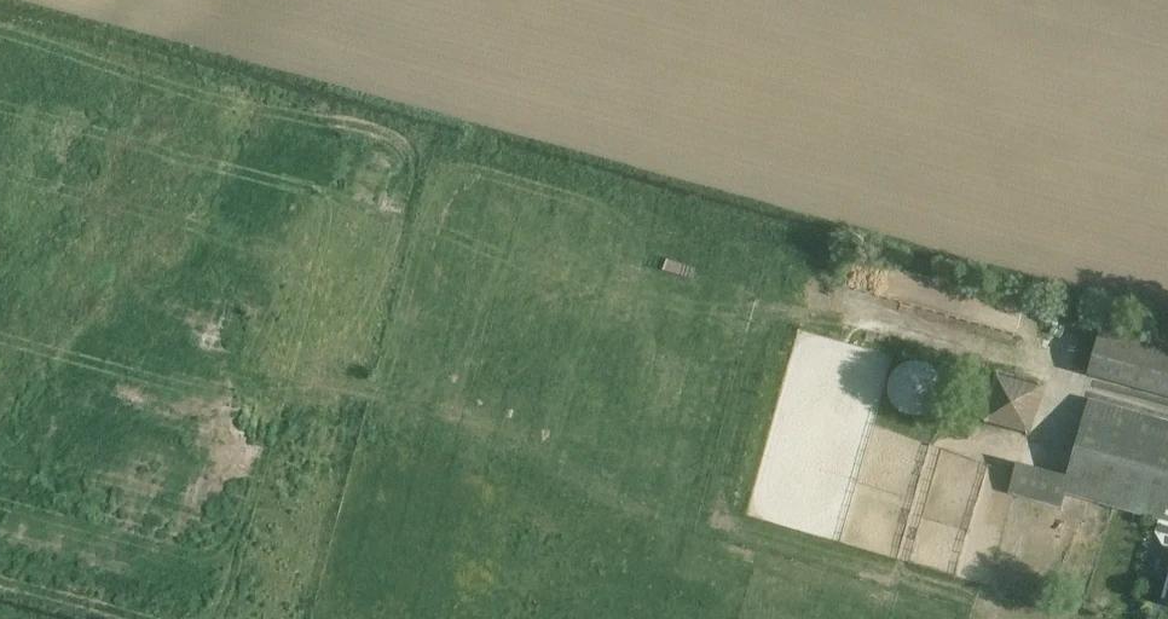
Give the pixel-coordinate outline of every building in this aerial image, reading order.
[(1167,397),(1167,336),(1107,319),(1091,375),(1167,397)] [(891,379),(889,389),(891,400),(897,408),(906,414),(916,416),(926,414),(935,408),(941,400),(943,389),(941,379),(935,370),(926,364),(916,362),(906,364),(897,370),(891,379)] [(1031,435),(1043,387),(994,374),(982,422),(1031,435)] [(1092,400),(1070,476),(1018,462),(1009,494),(1061,508),(1066,492),(1160,519),(1156,534),(1165,548),(1167,549),(1167,422),(1092,400)]
